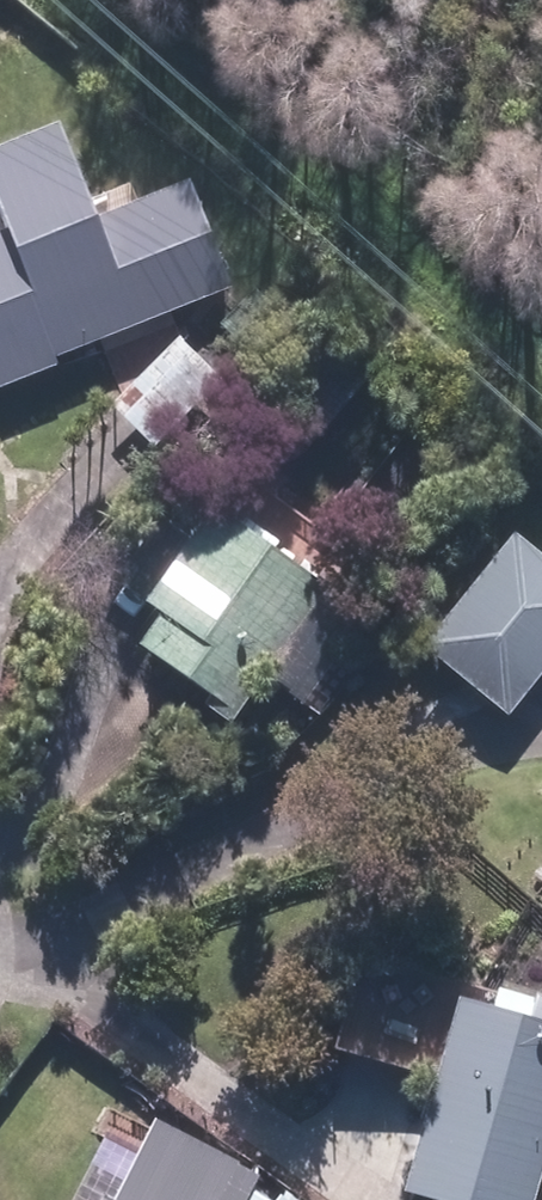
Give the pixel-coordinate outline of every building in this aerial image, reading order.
[(60,362),(58,357),(237,284),(193,175),(100,215),(62,118),(0,144),(0,203),(9,227),(0,231),(0,386),(60,362)] [(315,441),(379,370),(337,333),(273,405),(315,441)] [(114,402),(153,444),(220,377),(181,336),(114,402)] [(180,610),(153,647),(237,710),(327,592),(331,586),(328,583),(227,508),(162,596),(180,610)] [(541,655),(541,542),(514,520),(431,629),(514,692),(541,655)] [(338,1030),(439,1059),(409,1168),(522,1199),(528,1199),(541,1150),(541,987),(365,935),(338,1030)] [(106,1199),(136,1199),(112,1187),(106,1199)]
